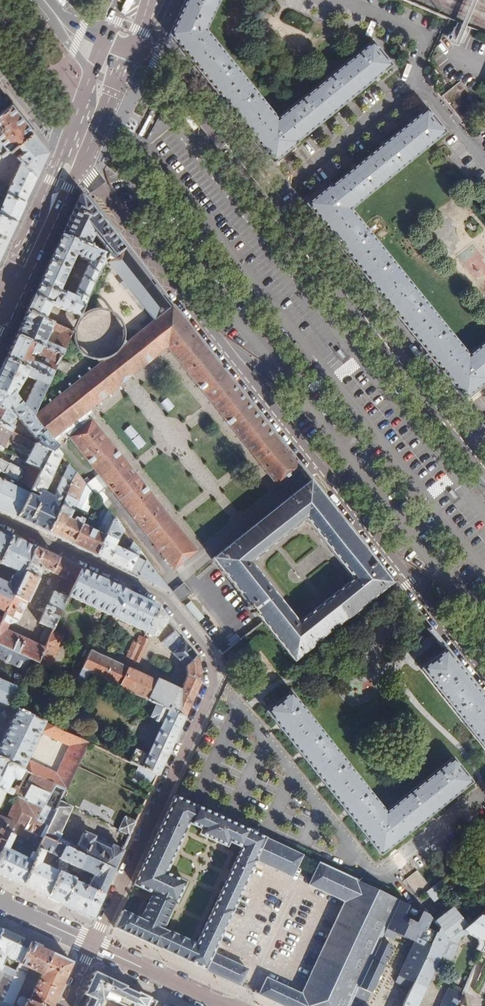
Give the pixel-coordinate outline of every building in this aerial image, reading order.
[(274,164),(298,144),(297,143),(378,78),(391,67),(371,43),(277,119),(205,31),(220,0),(187,0),(170,37),(176,44),(208,83),(231,111),(258,145),(274,164)] [(459,82),(452,88),(441,97),(460,121),(471,112),(479,106),(459,82)] [(0,92),(0,112),(10,104),(0,92)] [(10,104),(0,112),(0,157),(1,157),(18,142),(31,131),(33,130),(11,103),(10,104)] [(464,400),(484,383),(484,340),(468,353),(352,209),(439,139),(446,134),(426,110),(413,121),(331,186),(331,185),(306,204),(318,218),(344,251),(367,280),(400,321),(423,349),(450,382),(464,400)] [(23,149),(15,156),(21,162),(36,177),(33,133),(31,131),(18,142),(20,145),(23,149)] [(28,194),(36,177),(21,162),(11,185),(28,194)] [(8,192),(25,201),(27,197),(28,194),(11,185),(10,188),(8,192)] [(0,188),(0,215),(16,222),(25,201),(8,192),(0,188)] [(113,258),(126,248),(105,222),(85,195),(79,196),(67,221),(61,234),(90,247),(92,244),(88,243),(91,237),(95,236),(98,240),(94,249),(106,254),(113,258)] [(16,222),(0,215),(0,257),(6,243),(16,222)] [(106,254),(94,249),(90,247),(61,234),(48,264),(33,296),(51,304),(78,317),(106,254)] [(171,306),(126,248),(113,258),(110,260),(141,301),(155,319),(171,306)] [(51,304),(33,296),(30,303),(28,308),(26,311),(44,319),(48,311),(51,304)] [(155,319),(118,348),(114,352),(112,354),(107,356),(101,358),(97,358),(100,363),(32,418),(50,439),(167,345),(279,486),(300,468),(171,306),(155,319)] [(44,319),(26,311),(21,324),(16,335),(61,356),(71,332),(44,319)] [(60,358),(61,356),(16,335),(10,347),(5,358),(50,379),(55,369),(60,358)] [(0,369),(0,395),(6,402),(14,395),(32,418),(34,416),(50,379),(5,358),(0,369)] [(60,358),(55,369),(65,373),(70,363),(60,358)] [(32,418),(14,395),(6,402),(0,395),(0,411),(0,412),(0,424),(10,430),(12,431),(14,426),(10,424),(14,417),(7,408),(9,406),(38,442),(35,444),(48,452),(53,444),(50,439),(32,418)] [(166,397),(159,403),(167,412),(174,407),(166,397)] [(197,551),(92,419),(70,436),(174,568),(197,551)] [(1,449),(10,430),(0,424),(0,449),(1,449)] [(139,449),(145,444),(130,425),(123,430),(139,449)] [(47,534),(75,473),(64,459),(61,465),(66,468),(52,498),(42,494),(60,454),(55,448),(56,446),(53,444),(48,452),(38,470),(28,489),(26,494),(15,518),(29,525),(47,534)] [(25,463),(38,470),(48,452),(35,444),(34,444),(25,463)] [(28,489),(38,470),(25,463),(12,455),(8,461),(26,471),(22,478),(18,476),(21,470),(8,463),(7,464),(0,460),(0,473),(28,489)] [(57,539),(71,545),(80,525),(83,519),(80,517),(79,519),(75,517),(73,521),(69,518),(85,483),(76,471),(75,473),(47,534),(57,539)] [(371,557),(312,481),(211,558),(295,662),(393,582),(371,557)] [(15,518),(26,494),(0,482),(0,511),(15,518)] [(95,495),(83,519),(95,524),(103,506),(95,495)] [(80,549),(95,556),(113,518),(110,514),(106,510),(96,532),(80,525),(71,545),(80,549)] [(144,579),(170,591),(132,542),(127,552),(113,546),(122,529),(113,518),(95,556),(112,564),(144,579)] [(11,537),(0,532),(0,560),(11,537)] [(35,548),(19,541),(11,537),(0,560),(0,563),(16,571),(14,576),(12,575),(8,584),(0,581),(0,611),(4,613),(35,548)] [(35,548),(4,613),(2,619),(0,623),(0,647),(28,659),(36,663),(43,649),(3,630),(6,624),(16,623),(41,569),(47,554),(35,548)] [(45,570),(48,572),(55,558),(51,556),(47,554),(41,569),(45,568),(46,569),(45,570)] [(38,623),(52,630),(69,595),(81,570),(60,561),(55,558),(48,572),(62,578),(55,593),(53,592),(38,623)] [(102,580),(81,570),(69,595),(107,613),(145,632),(157,607),(132,595),(102,580)] [(171,591),(179,602),(190,593),(183,583),(171,591)] [(195,623),(203,619),(193,600),(185,604),(195,623)] [(168,620),(157,607),(145,632),(156,637),(168,620)] [(52,630),(43,649),(36,663),(68,678),(71,672),(55,665),(67,637),(52,630)] [(156,704),(184,717),(191,702),(200,683),(198,658),(177,632),(163,643),(187,667),(187,675),(181,691),(157,680),(156,683),(128,669),(125,668),(89,651),(79,672),(75,670),(73,669),(71,672),(68,678),(83,685),(89,673),(156,704)] [(137,640),(141,642),(139,646),(135,644),(132,643),(124,660),(131,663),(131,662),(137,665),(148,640),(143,637),(139,636),(137,640)] [(484,749),(484,702),(438,643),(415,661),(484,749)] [(23,670),(28,659),(0,647),(0,659),(23,670)] [(7,706),(15,688),(0,681),(0,703),(7,706)] [(470,782),(451,759),(384,811),(291,692),(267,712),(379,855),(470,782)] [(129,762),(158,775),(173,742),(180,727),(184,717),(156,704),(150,717),(163,722),(147,755),(135,749),(129,762)] [(27,772),(64,790),(66,791),(88,743),(16,711),(4,737),(0,746),(0,759),(23,770),(27,772)] [(0,759),(0,790),(4,792),(16,797),(20,789),(16,786),(14,791),(8,788),(13,778),(19,781),(23,770),(0,759)] [(59,802),(64,790),(27,772),(20,789),(16,797),(15,800),(6,820),(12,823),(23,828),(41,836),(43,837),(59,802)] [(229,821),(175,796),(143,866),(134,885),(153,893),(176,904),(177,904),(187,883),(166,873),(189,823),(202,829),(200,834),(217,842),(221,835),(223,835),(229,821)] [(59,802),(43,837),(65,848),(84,857),(91,860),(115,871),(123,852),(112,846),(109,850),(93,843),(95,839),(83,833),(76,847),(57,839),(71,808),(59,802)] [(130,837),(137,822),(125,817),(119,831),(130,837)] [(12,823),(6,820),(1,831),(8,834),(9,831),(12,823)] [(229,843),(237,825),(230,821),(229,821),(223,835),(221,835),(217,842),(227,846),(229,843)] [(23,828),(12,823),(9,831),(35,844),(38,838),(40,838),(41,836),(23,828)] [(292,877),(302,855),(237,825),(229,843),(242,849),(231,871),(248,879),(257,861),(292,877)] [(21,885),(43,837),(41,836),(40,838),(38,838),(35,844),(28,860),(17,883),(21,885)] [(65,848),(43,837),(21,885),(32,890),(47,897),(58,872),(40,864),(44,854),(47,852),(60,858),(65,848)] [(0,851),(0,875),(11,881),(22,857),(2,848),(0,851)] [(84,857),(65,848),(60,858),(60,859),(58,872),(47,897),(54,901),(63,905),(73,881),(74,879),(67,876),(69,871),(66,870),(68,864),(78,869),(84,857)] [(11,881),(17,883),(28,860),(22,857),(11,881)] [(91,860),(84,857),(78,869),(85,872),(91,860)] [(93,919),(115,871),(91,860),(85,872),(94,876),(88,888),(73,881),(63,905),(75,910),(93,919)] [(398,900),(319,863),(309,885),(345,901),(301,995),(265,978),(258,995),(282,1005),(348,1005),(353,996),(379,940),(382,934),(384,930),(398,900)] [(428,885),(415,868),(403,878),(416,895),(428,885)] [(248,879),(231,871),(225,883),(243,890),(248,879)] [(188,963),(239,986),(247,970),(213,954),(243,890),(225,883),(202,933),(206,935),(203,940),(200,938),(196,945),(169,933),(168,933),(163,931),(173,910),(150,899),(141,919),(122,910),(114,928),(159,950),(160,948),(173,954),(189,961),(188,963)] [(173,910),(176,904),(153,893),(150,899),(173,910)] [(407,904),(398,900),(384,930),(382,934),(392,939),(395,932),(414,941),(396,981),(411,988),(428,951),(437,931),(427,926),(432,916),(428,911),(427,913),(421,910),(416,922),(402,916),(407,904)] [(459,931),(469,924),(454,905),(435,920),(439,926),(450,939),(455,935),(459,931)] [(469,924),(459,931),(473,937),(476,945),(474,950),(480,953),(482,947),(484,941),(484,918),(479,915),(469,924)] [(439,926),(437,931),(428,951),(411,988),(410,989),(402,1005),(416,1005),(439,957),(450,962),(458,946),(456,945),(459,937),(455,935),(450,939),(439,926)] [(1,930),(0,933),(0,970),(13,977),(15,972),(0,965),(5,955),(10,959),(20,964),(29,943),(14,936),(13,936),(1,930)] [(391,946),(379,940),(353,996),(365,1002),(391,946)] [(460,995),(455,1005),(468,1005),(484,972),(484,941),(482,947),(480,953),(460,995)] [(8,1005),(13,1005),(29,970),(42,975),(30,1002),(22,998),(19,998),(16,1003),(18,1005),(53,1005),(72,963),(48,952),(29,943),(20,964),(15,972),(13,977),(0,970),(0,1003),(8,1005)] [(125,987),(94,973),(85,992),(83,995),(89,998),(102,1003),(101,1005),(132,1005),(137,994),(125,989),(125,987)] [(460,995),(448,990),(441,1005),(455,1005),(460,995)] [(138,993),(137,994),(132,1005),(155,1005),(157,1002),(138,993)] [(348,1005),(363,1005),(365,1002),(353,996),(348,1005)] [(102,1003),(89,998),(86,1005),(101,1005),(102,1003)]
